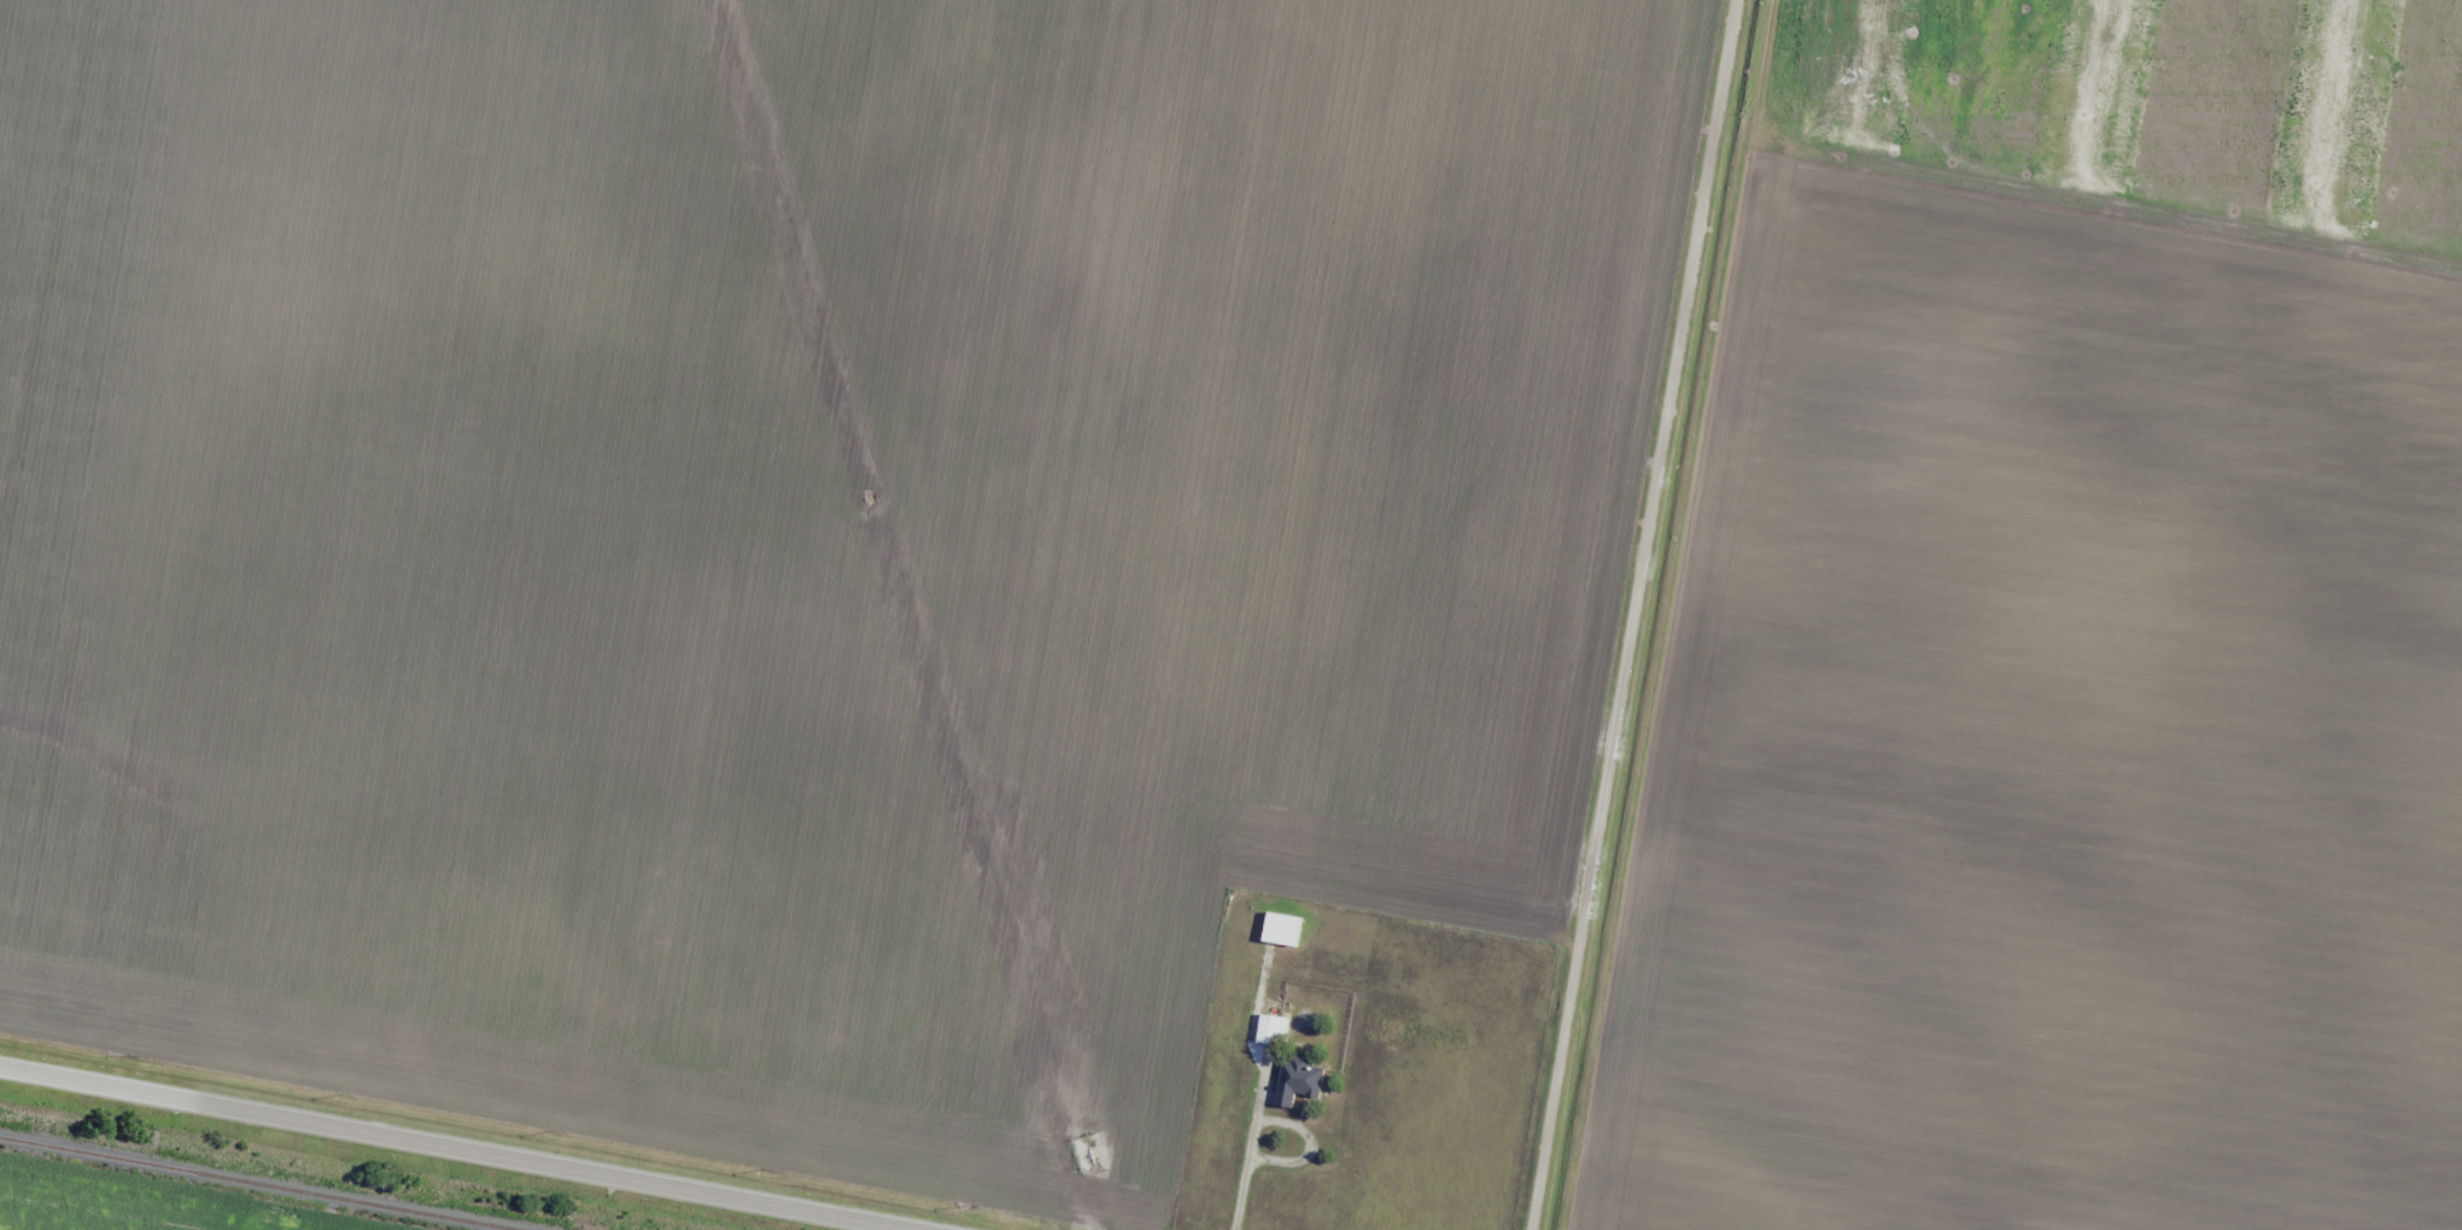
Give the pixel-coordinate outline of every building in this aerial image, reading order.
[(1286,1045),(1286,1016),(1257,1016),(1257,1045),(1286,1045)] [(1282,1057),(1274,1107),(1291,1109),(1293,1094),(1318,1098),(1323,1069),(1308,1066),(1308,1061),(1282,1057)]
